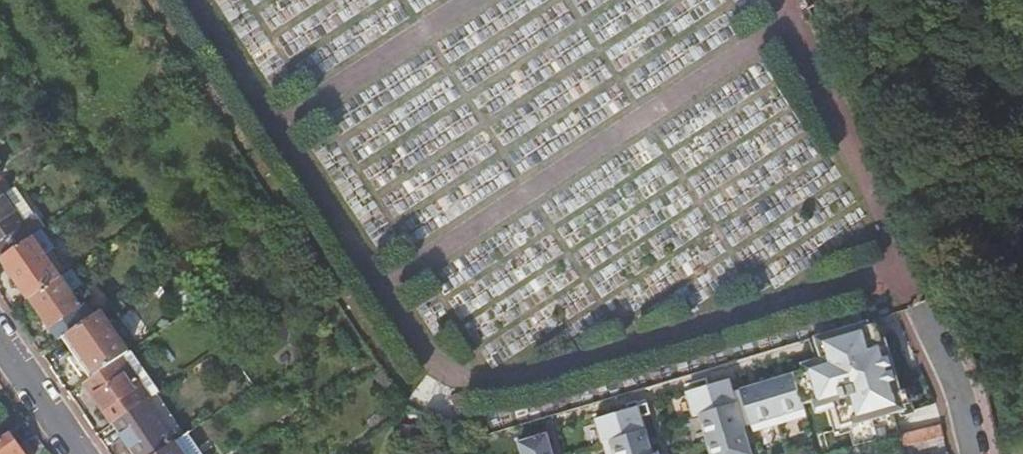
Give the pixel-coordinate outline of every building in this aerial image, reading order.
[(33,238),(5,196),(0,200),(0,259),(0,260),(3,258),(33,238)] [(33,238),(3,258),(32,299),(61,279),(33,238)] [(91,319),(62,278),(61,279),(32,299),(60,340),(63,338),(91,319)] [(123,357),(129,353),(101,312),(91,319),(63,338),(91,379),(123,357)] [(801,369),(790,372),(799,401),(810,398),(812,405),(829,400),(835,421),(850,416),(851,420),(903,405),(884,341),(864,347),(858,328),(820,339),(826,361),(801,369)] [(147,401),(151,398),(123,357),(91,379),(86,383),(115,424),(147,401)] [(799,401),(790,372),(736,389),(747,424),(750,432),(803,415),(801,407),(799,401)] [(683,391),(690,414),(696,412),(736,400),(728,376),(683,391)] [(736,400),(696,412),(709,453),(752,453),(736,400)] [(115,424),(136,453),(159,453),(176,442),(147,401),(115,424)] [(649,414),(646,404),(637,406),(595,420),(603,443),(645,430),(640,417),(649,414)] [(945,434),(942,423),(900,434),(903,445),(945,434)] [(606,453),(652,453),(645,430),(603,443),(606,453)] [(430,431),(428,444),(439,445),(440,433),(430,431)] [(545,431),(515,440),(517,449),(511,451),(512,453),(552,453),(545,431)] [(2,438),(0,440),(0,453),(25,453),(11,433),(2,438)] [(188,434),(176,442),(159,453),(203,453),(188,434)]
